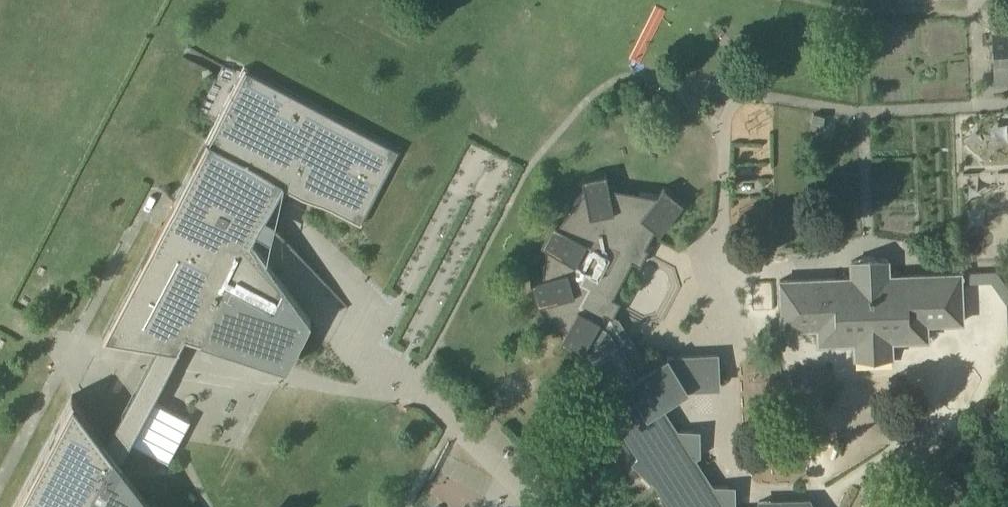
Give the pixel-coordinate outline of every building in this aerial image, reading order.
[(993,31),(995,85),(1007,84),(1007,31),(993,31)] [(102,336),(178,348),(185,335),(287,364),(311,318),(252,241),(264,218),(283,182),(361,223),(401,147),(244,65),(102,336)] [(613,314),(621,300),(613,296),(633,258),(641,262),(648,248),(645,247),(656,227),(661,232),(684,203),(664,186),(657,194),(609,186),(606,172),(582,177),(584,189),(558,224),(553,222),(541,244),(546,247),(542,277),(531,280),(538,305),(545,303),(563,334),(560,340),(583,352),(584,350),(593,355),(617,341),(621,347),(584,369),(603,397),(596,404),(620,427),(638,453),(631,460),(656,482),(672,506),(735,506),(730,501),(730,484),(712,485),(694,456),(693,429),(678,429),(661,403),(687,387),(720,385),(719,353),(669,355),(651,367),(619,317),(613,314)] [(818,327),(819,343),(855,341),(855,357),(893,355),(892,340),(928,338),(927,322),(963,321),(961,272),(889,275),(888,260),(851,261),(852,276),(780,280),(782,328),(818,327)] [(149,393),(134,428),(166,445),(182,408),(149,393)] [(12,506),(158,506),(72,394),(12,506)]
